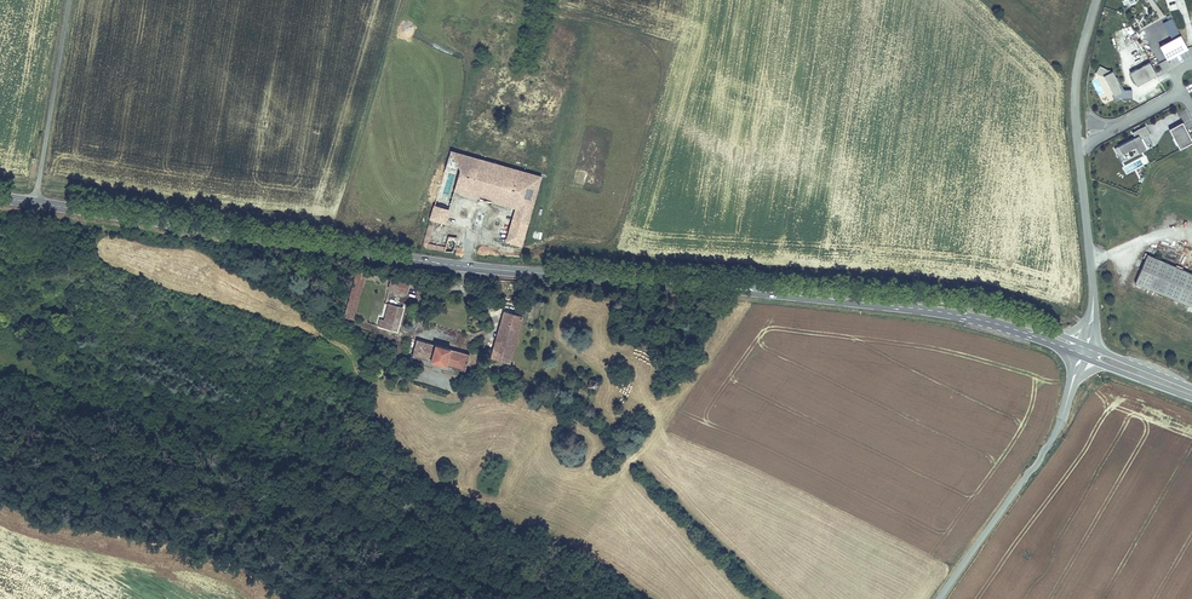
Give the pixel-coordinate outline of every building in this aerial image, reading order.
[(1166,60),(1187,49),(1180,35),(1159,46),(1166,60)] [(1136,87),(1156,76),(1149,63),(1129,73),(1136,87)] [(1103,76),(1113,95),(1112,96),(1114,99),(1132,99),(1132,90),(1121,90),(1118,85),(1120,85),(1112,71),(1111,72),(1099,66),(1096,73),(1103,76)] [(1182,122),(1168,129),(1179,150),(1191,143),(1191,141),(1182,122)] [(1118,156),(1135,148),(1138,153),(1146,149),(1140,140),(1150,135),(1145,126),(1132,132),(1135,138),(1114,149),(1118,156)] [(534,205),(494,194),(500,174),(540,185),(543,176),(450,149),(447,158),(491,171),(485,191),(441,179),(434,205),(451,209),(456,192),(515,209),(532,214),(534,205)] [(485,191),(491,171),(447,158),(441,179),(485,191)] [(534,205),(540,185),(500,174),(494,194),(534,205)] [(451,209),(434,205),(430,220),(436,221),(447,225),(451,210),(451,209)] [(522,247),(532,214),(515,209),(505,242),(522,247)] [(453,253),(458,237),(449,237),(446,247),(429,244),(436,221),(430,220),(421,248),(453,253)] [(1146,255),(1134,283),(1191,307),(1191,274),(1146,255)] [(365,279),(367,273),(356,270),(344,316),(354,319),(365,279)] [(410,282),(391,277),(388,289),(407,294),(410,282)] [(398,331),(404,307),(388,303),(384,320),(380,319),(378,325),(398,331)] [(491,357),(511,363),(524,316),(503,310),(500,324),(491,357)] [(470,353),(417,339),(412,357),(466,371),(470,353)]
